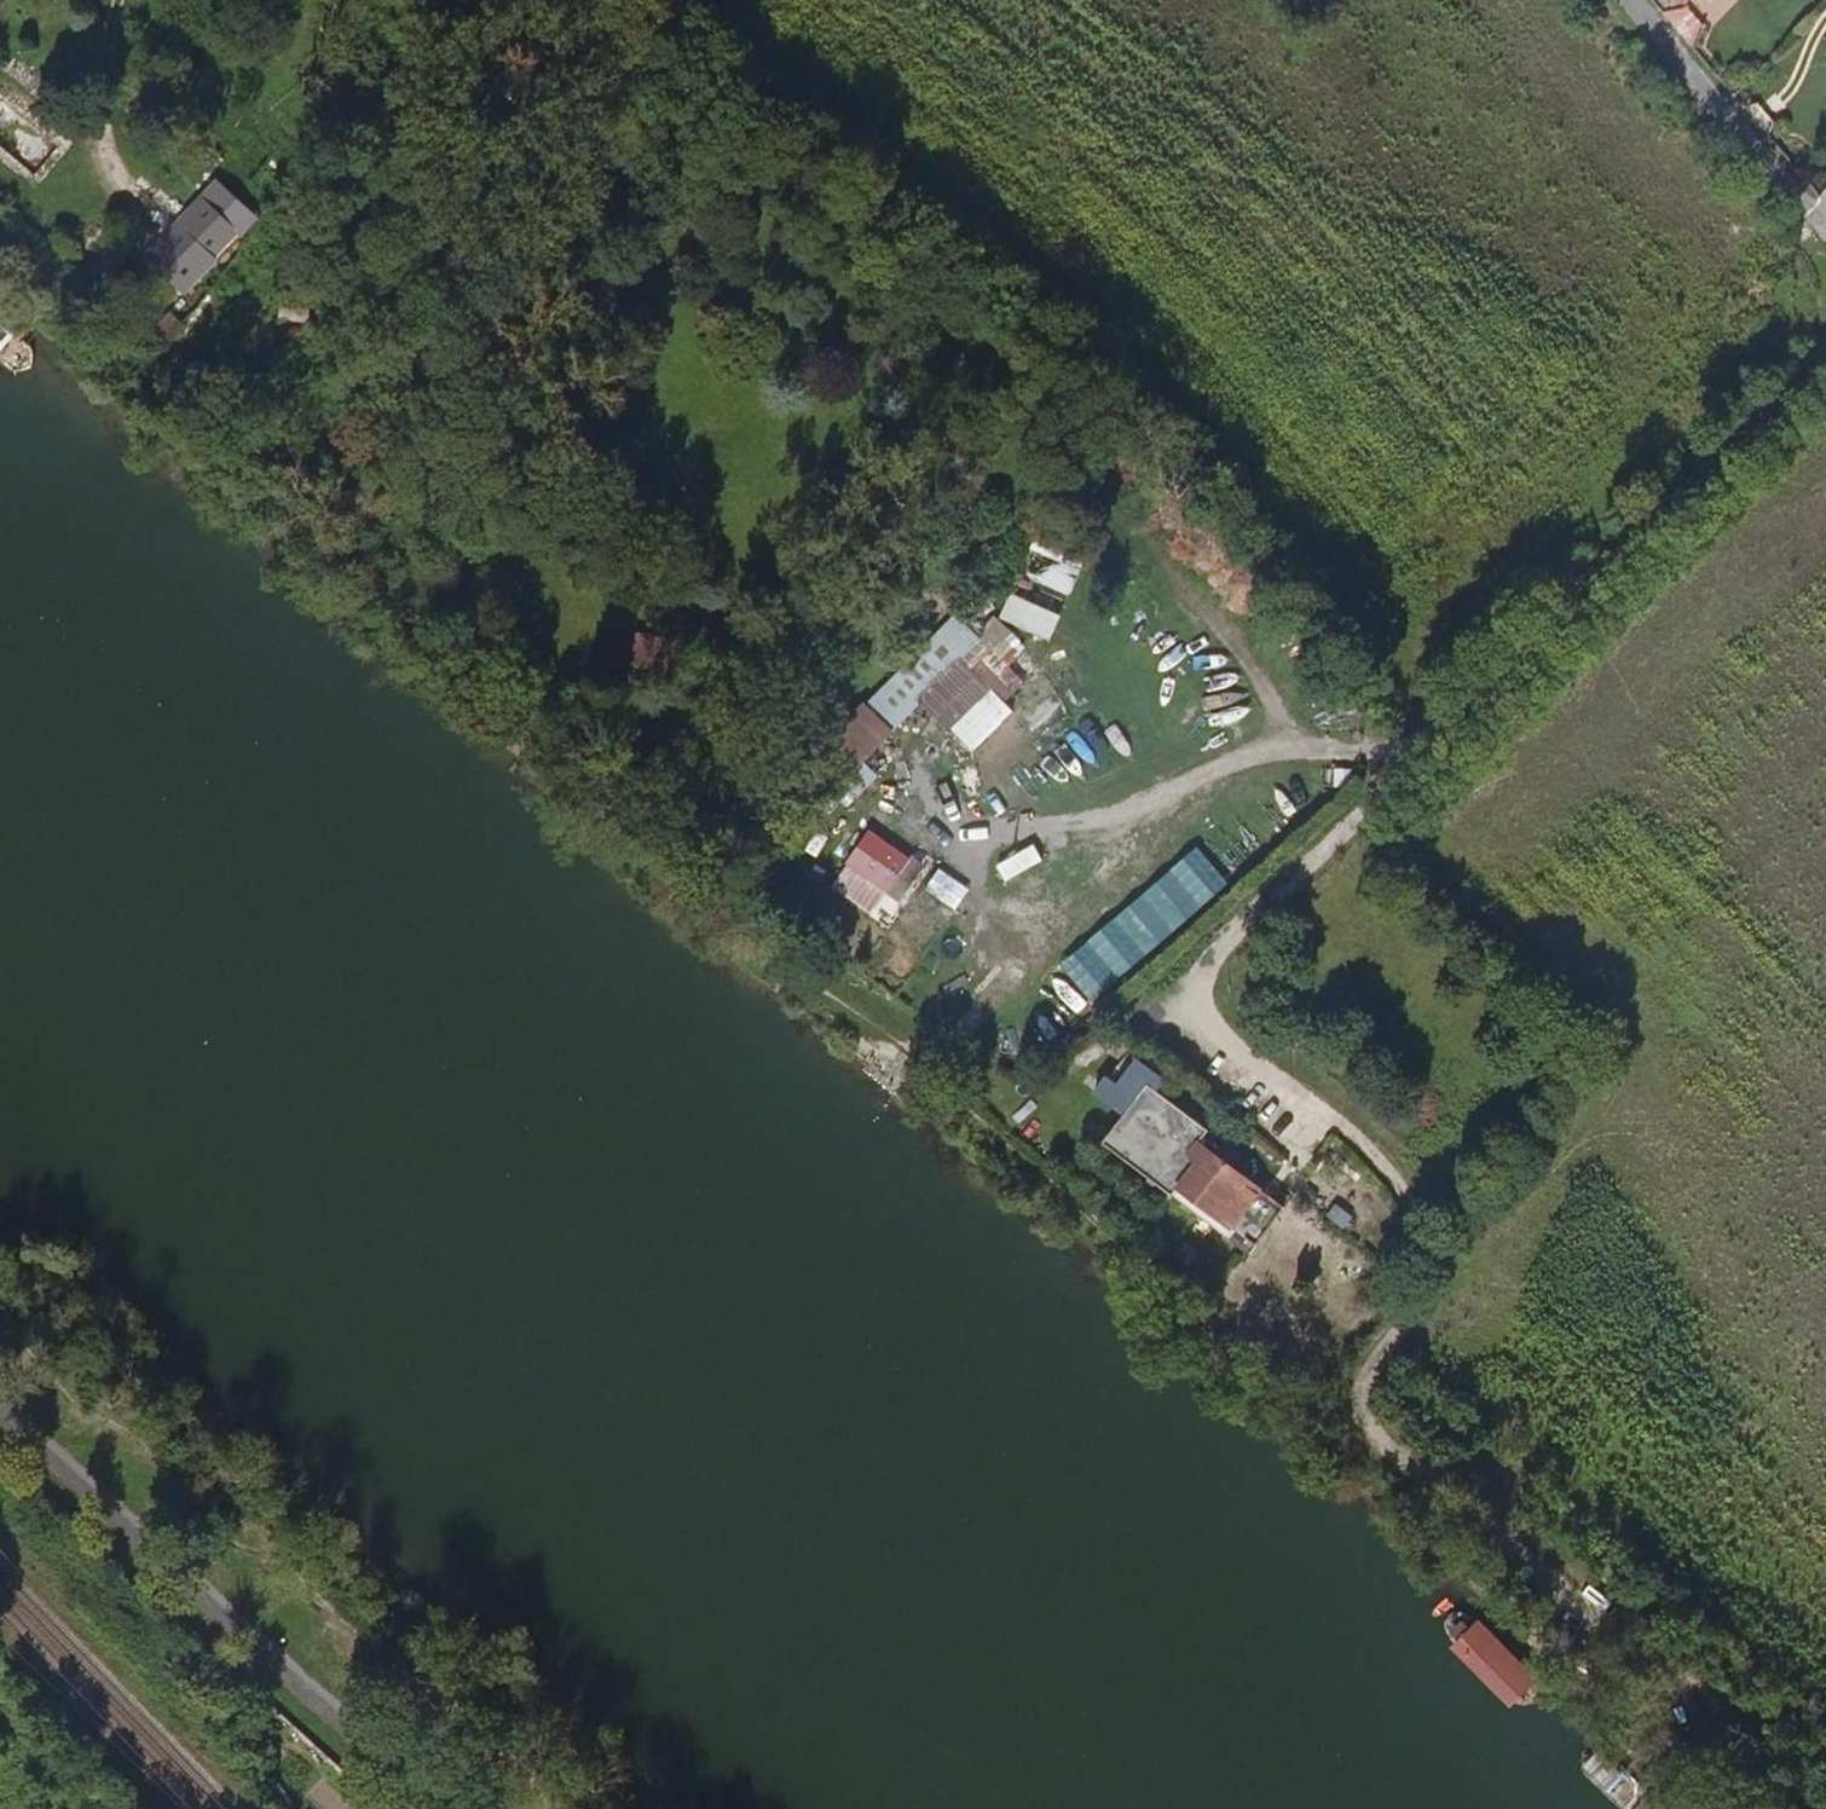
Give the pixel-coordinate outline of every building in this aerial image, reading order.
[(1680,36),(1695,26),(1681,5),(1666,14),(1680,36)] [(230,193),(210,173),(134,252),(154,272),(230,193)] [(983,634),(956,607),(862,699),(889,725),(915,700),(944,727),(985,686),(957,659),(983,634)] [(1035,658),(1004,624),(990,637),(1022,671),(1035,658)] [(653,662),(655,630),(633,628),(631,661),(653,662)] [(886,729),(856,697),(819,738),(849,770),(886,729)] [(794,829),(815,849),(854,809),(832,789),(794,829)] [(922,861),(871,821),(840,861),(842,863),(826,884),(872,917),(887,896),(894,901),(922,861)] [(1170,875),(1103,927),(1133,965),(1199,912),(1170,875)] [(1202,1127),(1139,1080),(1095,1137),(1247,1254),(1284,1206),(1194,1136),(1202,1127)]
